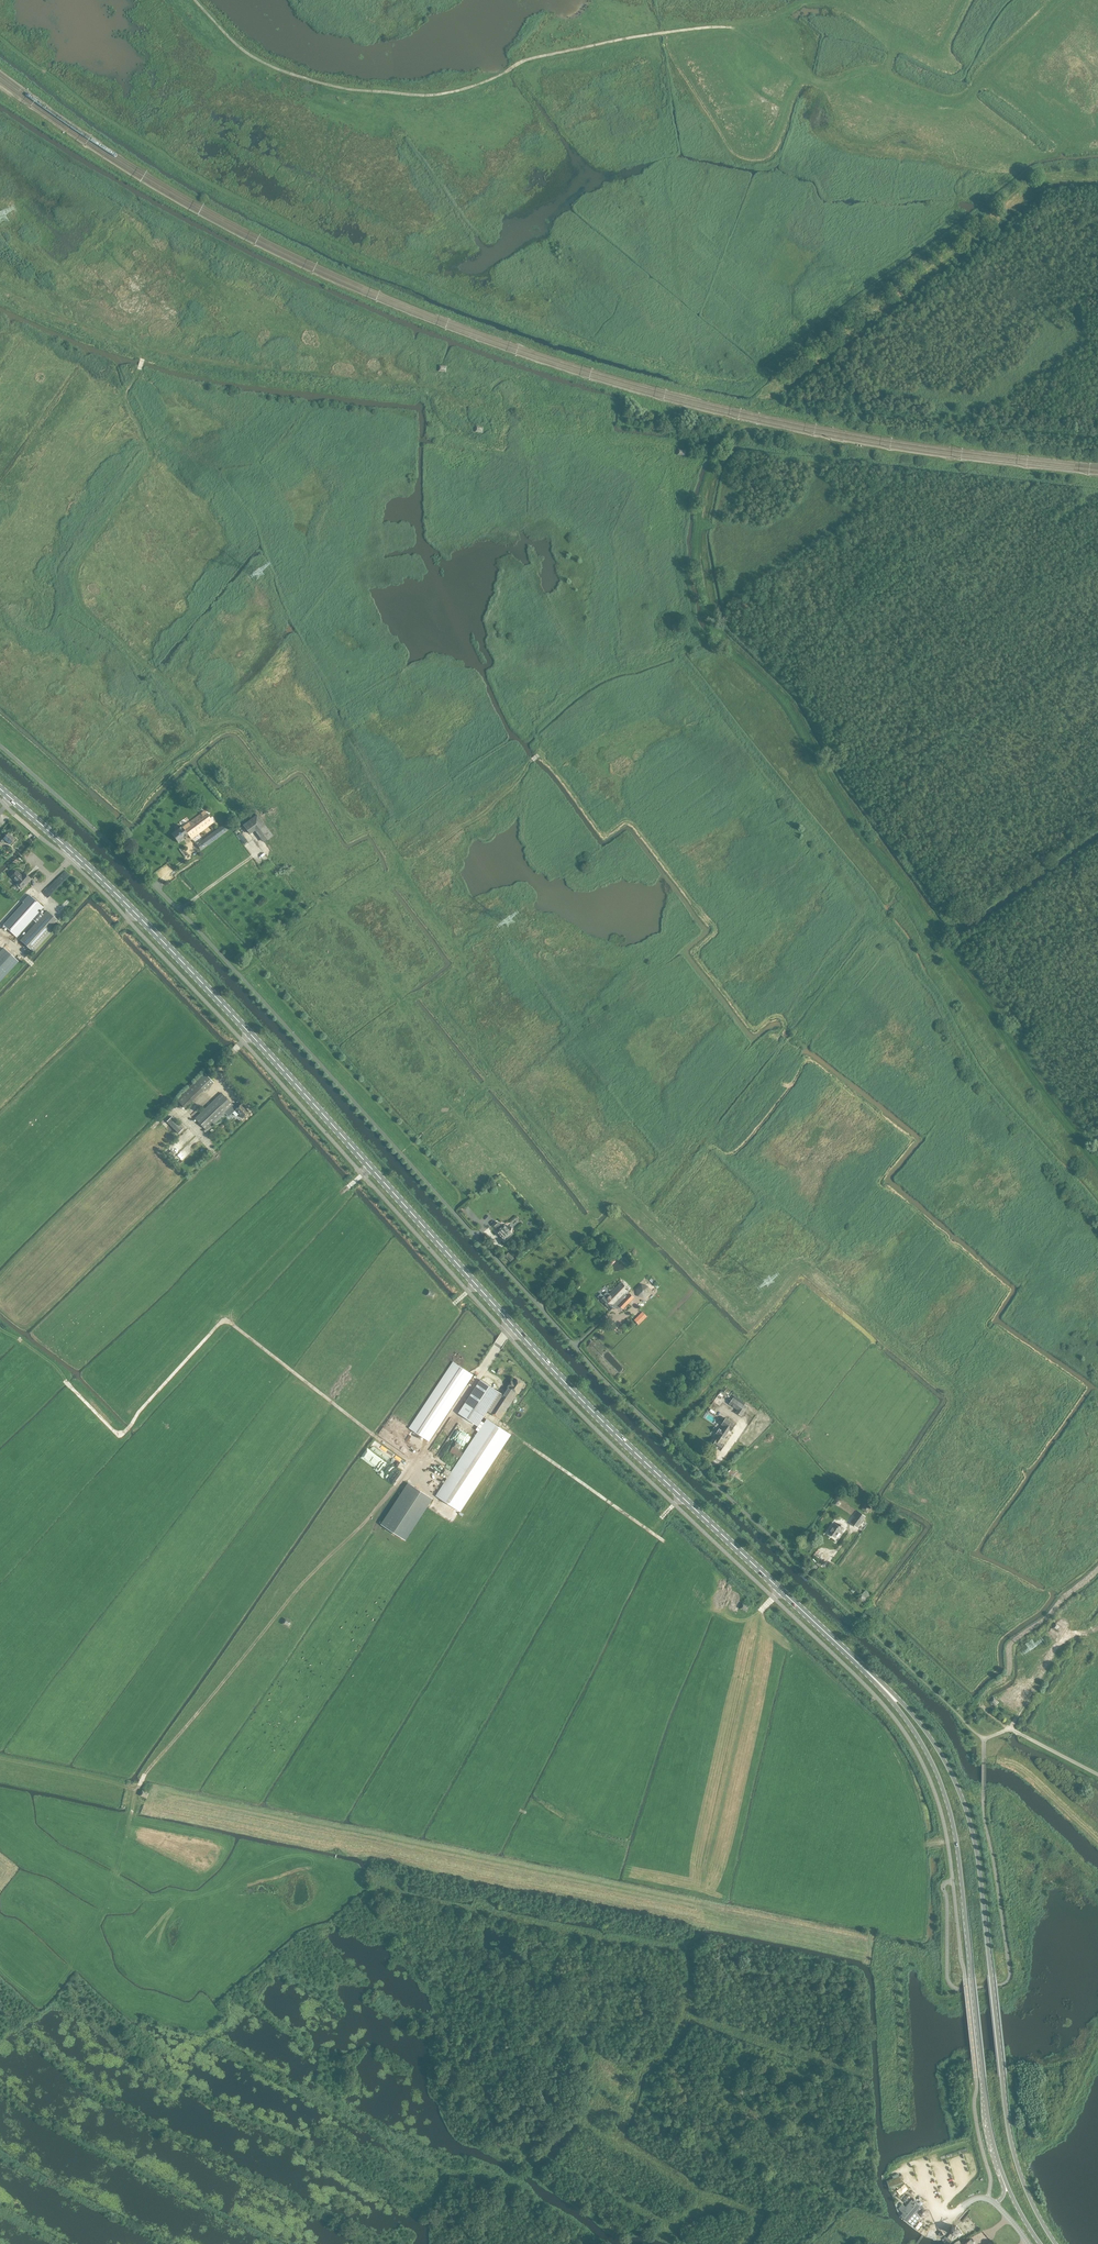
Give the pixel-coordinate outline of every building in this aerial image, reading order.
[(204,812),(182,828),(181,827),(171,835),(178,844),(188,836),(191,839),(212,823),(204,812)] [(257,815),(243,826),(249,834),(254,830),(264,843),(272,836),(257,815)] [(204,841),(207,845),(224,832),(221,828),(210,836),(209,835),(206,838),(206,839),(204,841)] [(1,841),(3,843),(5,841),(10,845),(15,839),(8,833),(1,841)] [(16,871),(15,873),(11,877),(17,882),(16,883),(21,888),(30,879),(24,874),(22,876),(16,871)] [(3,925),(16,937),(43,908),(29,895),(22,902),(23,903),(3,925)] [(47,911),(44,914),(20,941),(33,953),(60,923),(47,911)] [(18,962),(4,948),(0,952),(0,982),(18,962)] [(219,1064),(223,1059),(217,1054),(213,1059),(219,1064)] [(213,1083),(204,1073),(176,1100),(184,1109),(202,1092),(204,1093),(213,1083)] [(242,1119),(248,1113),(241,1105),(236,1110),(233,1106),(221,1094),(194,1119),(206,1132),(225,1114),(228,1117),(235,1111),(242,1119)] [(165,1120),(178,1134),(183,1129),(170,1115),(165,1120)] [(510,1231),(511,1230),(511,1229),(511,1228),(510,1226),(509,1226),(507,1226),(506,1227),(505,1225),(502,1227),(498,1222),(493,1226),(498,1231),(497,1232),(500,1235),(501,1237),(502,1237),(504,1240),(512,1233),(510,1231)] [(509,1253),(505,1256),(510,1261),(513,1258),(509,1253)] [(659,1287),(651,1278),(649,1280),(657,1288),(659,1287)] [(601,1301),(611,1310),(611,1311),(614,1308),(616,1309),(618,1309),(620,1309),(621,1308),(623,1310),(634,1299),(630,1294),(627,1297),(625,1295),(630,1291),(622,1283),(610,1295),(608,1294),(606,1294),(605,1295),(605,1297),(601,1301)] [(641,1285),(637,1290),(639,1297),(646,1299),(650,1294),(648,1287),(641,1285)] [(646,1316),(642,1312),(635,1320),(639,1324),(646,1316)] [(410,1430),(429,1442),(473,1375),(453,1363),(410,1430)] [(483,1408),(501,1420),(518,1393),(519,1394),(521,1390),(520,1389),(523,1384),(515,1379),(513,1381),(512,1380),(503,1395),(480,1380),(457,1413),(473,1423),(483,1408)] [(735,1412),(741,1416),(747,1407),(732,1398),(728,1404),(737,1409),(735,1412)] [(721,1443),(730,1430),(732,1431),(736,1425),(726,1418),(722,1424),(725,1427),(723,1430),(720,1429),(717,1433),(720,1435),(713,1445),(721,1451),(725,1446),(721,1443)] [(437,1498),(461,1512),(511,1435),(487,1419),(437,1498)] [(453,1448),(451,1452),(461,1458),(463,1453),(453,1448)] [(433,1499),(408,1483),(381,1524),(406,1540),(433,1499)] [(851,1523),(857,1527),(865,1516),(857,1511),(854,1516),(855,1517),(851,1523)] [(837,1525),(835,1524),(829,1533),(835,1538),(839,1532),(841,1533),(845,1528),(838,1523),(837,1525)] [(285,1618),(282,1624),(289,1627),(292,1622),(285,1618)] [(146,1798),(148,1793),(141,1790),(139,1795),(146,1798)] [(944,2155),(944,2157),(965,2151),(965,2149),(944,2155)] [(900,2176),(887,2180),(890,2188),(902,2183),(900,2176)] [(913,2201),(912,2199),(905,2206),(902,2204),(898,2208),(899,2209),(903,2213),(901,2215),(907,2221),(916,2211),(918,2212),(921,2209),(923,2209),(924,2208),(914,2200),(913,2201)] [(921,2217),(926,2216),(926,2210),(923,2209),(921,2209),(918,2212),(921,2217)] [(958,2237),(960,2234),(961,2230),(957,2227),(952,2227),(950,2231),(951,2235),(950,2234),(947,2237),(952,2241),(954,2238),(955,2237),(958,2237)]
